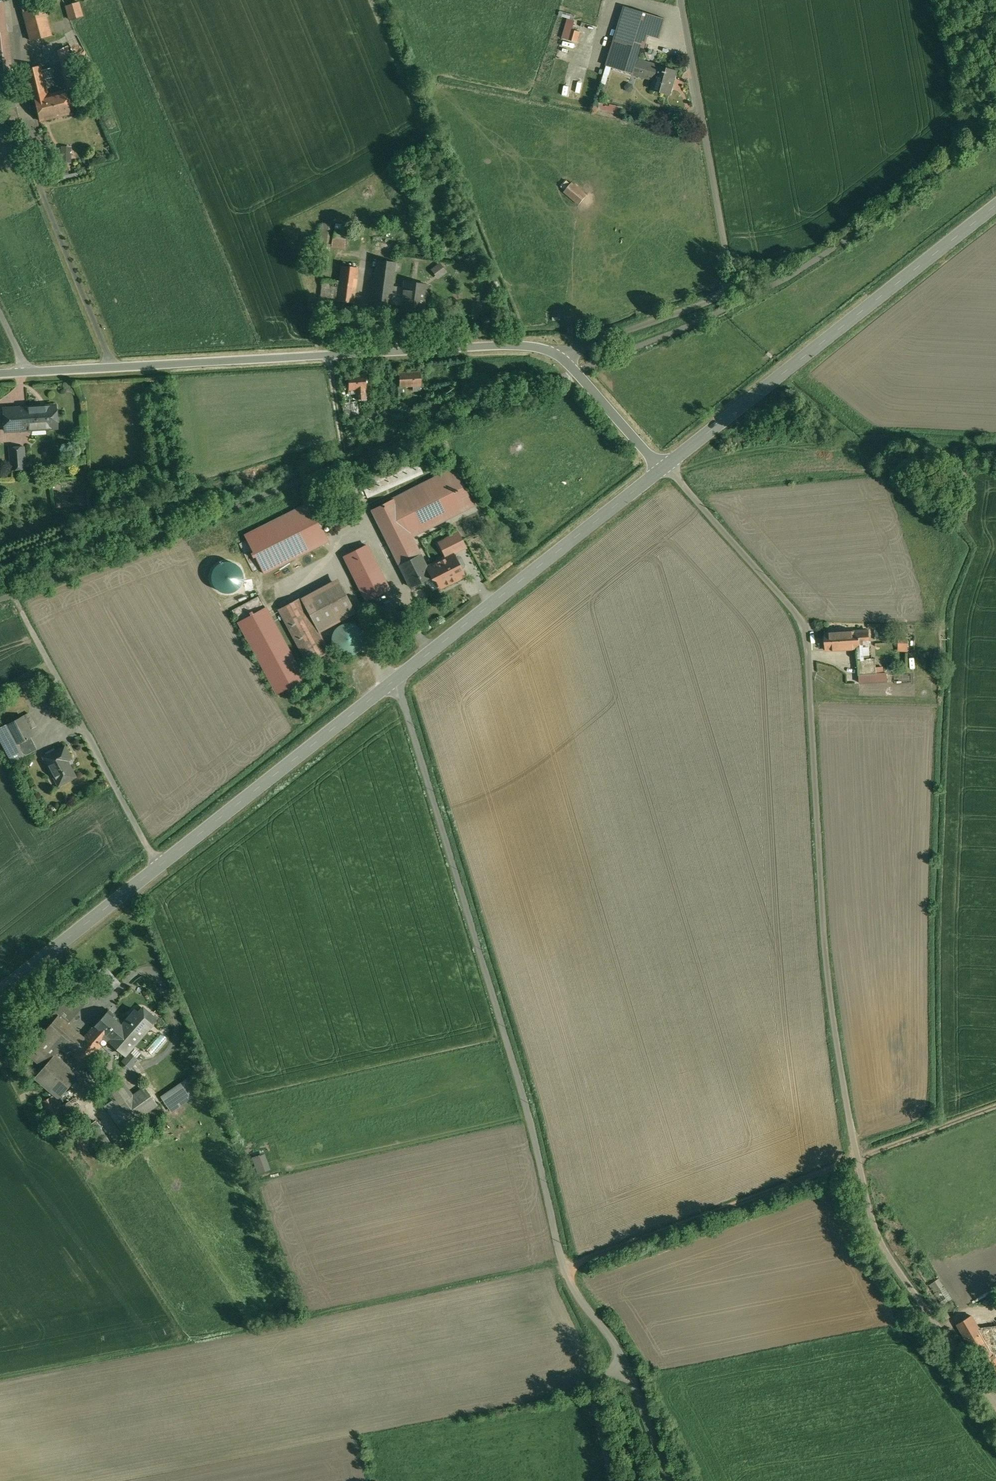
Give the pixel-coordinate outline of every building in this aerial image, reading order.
[(0,2),(0,74),(13,73),(5,1),(0,2)] [(79,2),(67,6),(71,20),(82,16),(79,2)] [(30,41),(52,35),(44,6),(22,12),(30,41)] [(666,18),(625,6),(607,66),(633,73),(635,67),(637,60),(641,47),(645,48),(648,35),(660,39),(666,18)] [(580,32),(571,29),(569,40),(578,42),(579,37),(580,32)] [(68,46),(57,51),(67,89),(79,85),(68,46)] [(677,71),(659,66),(637,60),(635,67),(657,73),(652,89),(670,94),(677,71)] [(41,65),(23,70),(31,102),(35,101),(40,122),(71,114),(65,90),(47,94),(44,80),(54,77),(52,67),(42,70),(41,65)] [(622,107),(605,103),(603,109),(621,114),(622,107)] [(72,147),(61,147),(60,163),(71,163),(72,147)] [(77,170),(80,177),(89,173),(86,166),(77,170)] [(565,190),(581,206),(591,196),(575,180),(565,190)] [(330,224),(323,223),(320,243),(327,244),(330,224)] [(347,232),(335,230),(334,238),(346,240),(347,232)] [(327,247),(319,246),(316,265),(325,266),(327,247)] [(396,262),(377,260),(371,306),(390,308),(392,294),(396,262)] [(441,279),(450,271),(442,262),(433,270),(441,279)] [(358,268),(342,266),(340,283),(337,301),(353,303),(358,268)] [(340,283),(323,281),(321,299),(337,301),(340,283)] [(427,284),(405,282),(404,296),(392,294),(390,304),(402,305),(402,309),(423,312),(427,284)] [(420,374),(400,375),(400,389),(421,387),(420,374)] [(366,376),(349,377),(350,392),(357,391),(366,391),(367,390),(366,376)] [(366,391),(357,391),(358,401),(367,400),(366,391)] [(56,406),(4,409),(5,431),(57,427),(56,406)] [(23,447),(10,448),(12,469),(20,469),(19,463),(20,462),(24,462),(23,447)] [(455,467),(372,510),(410,587),(431,576),(427,568),(411,536),(474,505),(455,467)] [(307,501),(242,532),(260,574),(327,542),(307,501)] [(458,533),(446,539),(449,544),(448,544),(453,553),(466,547),(458,533)] [(448,544),(441,548),(446,556),(438,560),(439,562),(427,568),(431,576),(432,578),(436,579),(440,587),(449,582),(451,583),(460,579),(461,577),(464,575),(460,567),(463,566),(463,564),(460,558),(458,557),(456,558),(453,553),(448,544)] [(365,546),(343,557),(354,579),(359,576),(371,598),(388,590),(365,546)] [(341,585),(304,605),(319,632),(355,612),(341,585)] [(301,598),(279,610),(308,663),(329,651),(319,632),(304,605),(301,598)] [(305,679),(266,606),(237,622),(276,695),(305,679)] [(334,630),(332,634),(331,640),(332,645),(335,650),(339,654),(344,656),(349,656),(354,655),(359,652),(362,647),(364,642),(364,637),(362,631),(359,627),(354,624),(349,623),(343,624),(338,626),(334,630)] [(861,632),(827,633),(828,651),(859,650),(861,650),(861,649),(861,641),(861,632)] [(870,641),(870,632),(861,632),(861,641),(870,641)] [(911,652),(912,643),(902,642),(901,651),(911,652)] [(877,660),(859,660),(860,676),(877,675),(877,660)] [(36,677),(22,683),(26,693),(41,687),(36,677)] [(0,728),(0,736),(14,762),(36,750),(30,738),(33,736),(30,730),(37,726),(29,712),(23,716),(0,728)] [(65,746),(44,757),(59,785),(75,777),(67,760),(71,758),(65,746)] [(120,984),(104,966),(94,975),(109,993),(120,984)] [(123,1024),(108,1011),(84,1039),(68,1025),(87,1002),(75,992),(50,1019),(53,1022),(27,1052),(45,1067),(55,1054),(62,1046),(84,1065),(100,1047),(102,1048),(108,1041),(123,1024)] [(123,1024),(108,1041),(125,1055),(152,1024),(136,1010),(123,1024)] [(79,1074),(55,1054),(45,1067),(35,1078),(51,1092),(58,1098),(79,1074)] [(138,1055),(129,1063),(133,1067),(141,1059),(138,1055)] [(163,1095),(174,1111),(203,1091),(192,1075),(163,1095)] [(145,1088),(133,1096),(120,1079),(113,1083),(109,1078),(105,1081),(106,1082),(103,1084),(116,1102),(107,1109),(122,1129),(157,1104),(145,1088)] [(58,1098),(51,1092),(49,1093),(51,1097),(43,1102),(56,1125),(78,1113),(69,1101),(62,1106),(58,1099),(58,1098)] [(109,1135),(101,1140),(107,1150),(115,1146),(109,1135)] [(942,1278),(932,1284),(943,1301),(953,1295),(942,1278)] [(972,1315),(957,1324),(981,1364),(990,1378),(995,1374),(995,1357),(993,1352),(979,1328),(972,1315)] [(979,1328),(993,1352),(995,1352),(995,1325),(979,1328)]
